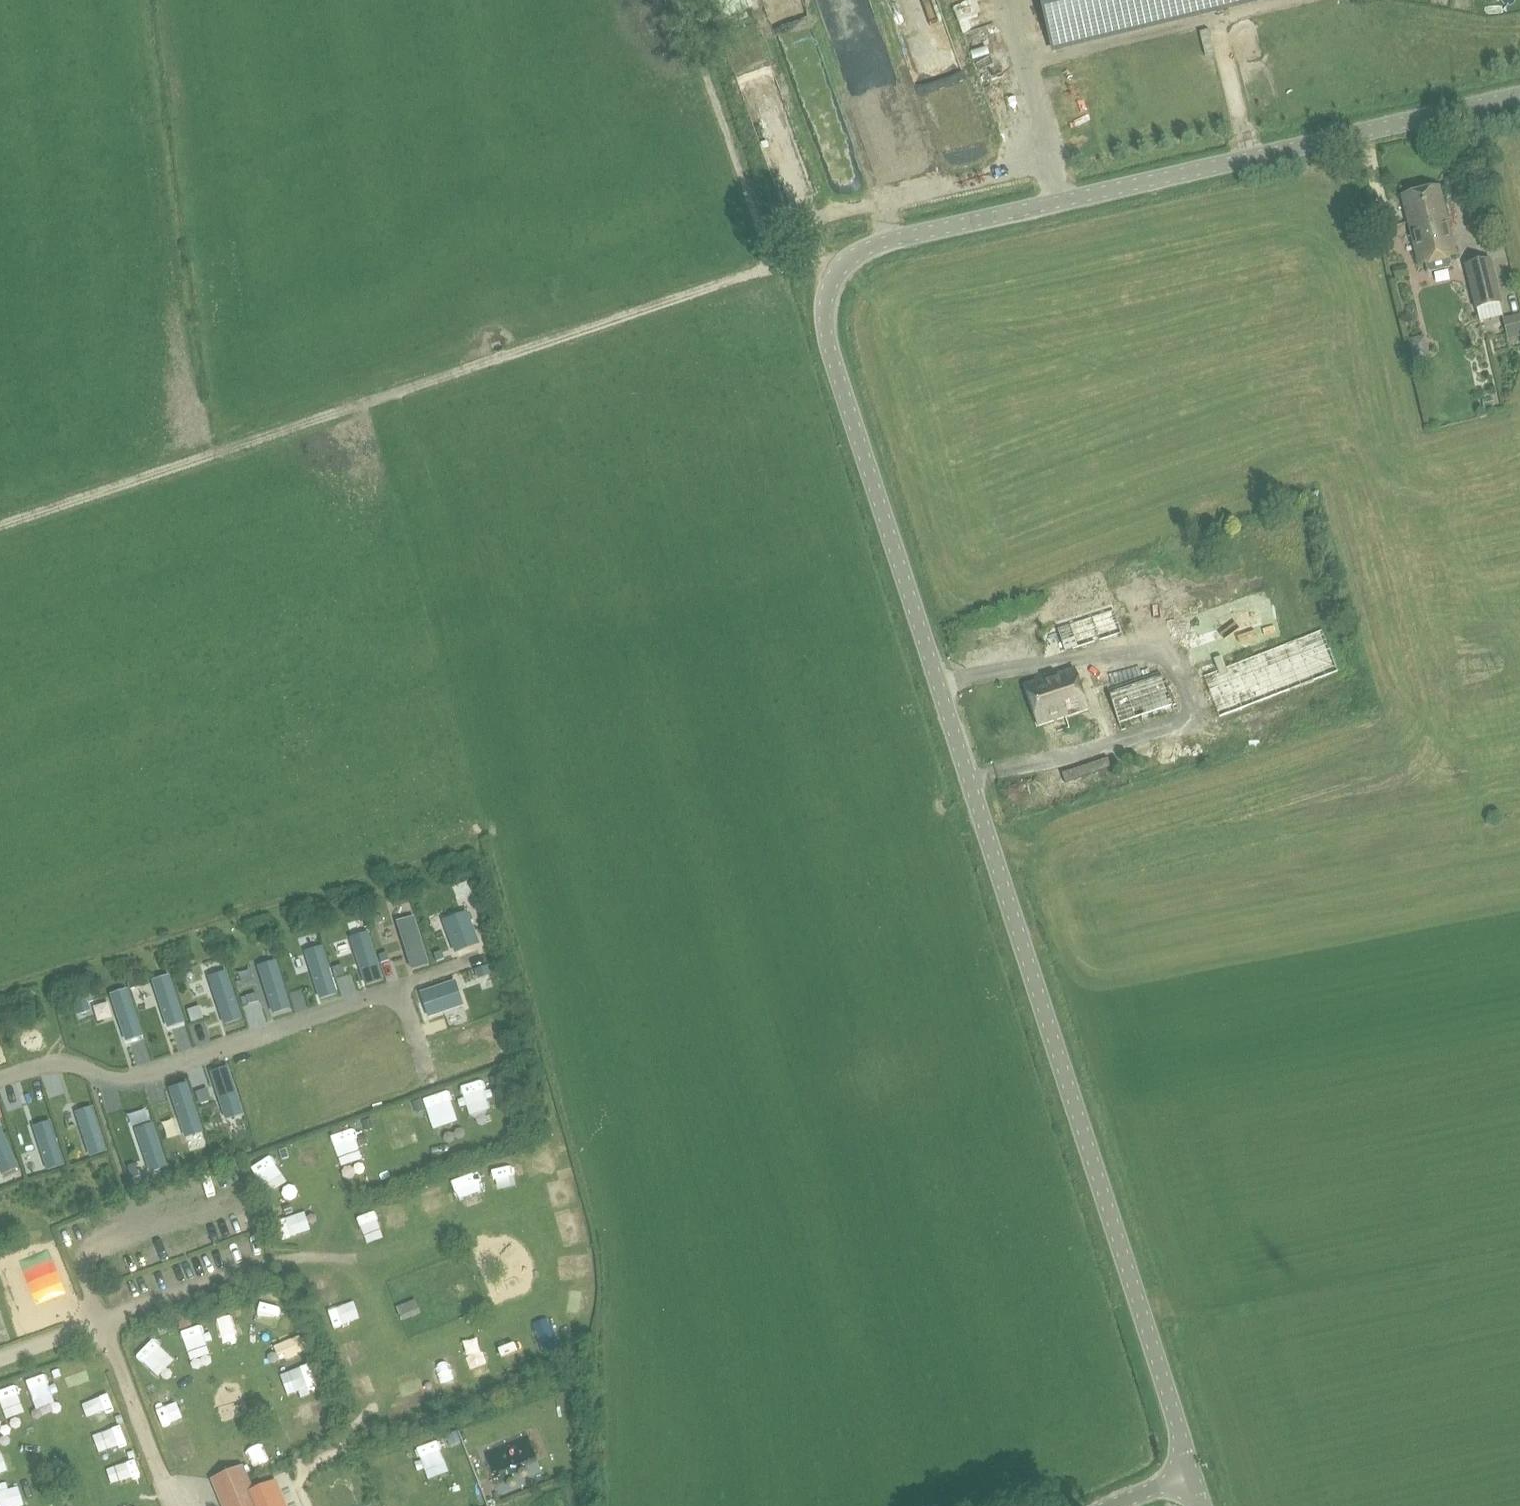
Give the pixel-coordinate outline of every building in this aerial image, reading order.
[(1052,48),(1252,0),(1040,0),(1052,48)] [(1402,196),(1419,263),(1456,254),(1439,187),(1402,196)] [(1464,264),(1474,304),(1475,308),(1501,303),(1491,259),(1464,264)] [(1406,265),(1393,268),(1395,279),(1409,276),(1406,265)] [(1135,661),(1112,669),(1125,709),(1165,696),(1158,677),(1289,634),(1262,549),(1114,597),(1135,661)] [(1081,646),(1074,623),(1058,628),(1065,651),(1081,646)] [(1025,684),(1038,725),(1087,709),(1074,668),(1025,684)] [(467,907),(442,916),(455,951),(480,942),(467,907)] [(414,912),(397,917),(412,967),(429,962),(414,912)] [(366,929),(349,934),(364,983),(381,978),(366,929)] [(321,943),(304,948),(319,997),(336,992),(321,943)] [(275,958),(258,963),(273,1011),(289,1006),(275,958)] [(225,967),(207,973),(222,1023),(240,1017),(225,967)] [(169,972),(152,977),(167,1026),(184,1021),(169,972)] [(456,978),(420,989),(428,1014),(464,1003),(456,978)] [(128,985),(110,991),(125,1039),(143,1034),(128,985)] [(229,1063),(211,1068),(225,1117),(244,1112),(229,1063)] [(188,1079),(170,1085),(185,1135),(203,1129),(188,1079)] [(90,1154),(107,1149),(94,1105),(77,1110),(90,1154)] [(47,1167),(63,1162),(50,1118),(34,1123),(47,1167)] [(152,1121),(135,1126),(149,1171),(166,1166),(152,1121)] [(17,1165),(0,1126),(0,1169),(1,1172),(17,1165)] [(323,1132),(322,1154),(343,1155),(344,1133),(323,1132)] [(265,1182),(280,1166),(264,1151),(249,1167),(265,1182)] [(219,1211),(228,1233),(239,1228),(230,1206),(219,1211)] [(271,1216),(278,1233),(298,1226),(292,1208),(271,1216)] [(236,1211),(240,1227),(250,1224),(246,1209),(236,1211)] [(499,1238),(486,1244),(491,1256),(505,1249),(499,1238)] [(398,1311),(415,1304),(411,1295),(394,1301),(398,1311)] [(189,1326),(186,1317),(178,1319),(181,1328),(189,1326)] [(318,1392),(297,1400),(304,1419),(325,1411),(318,1392)] [(160,1420),(164,1442),(184,1438),(179,1416),(160,1420)] [(119,1423),(98,1426),(101,1441),(121,1438),(119,1423)] [(461,1442),(456,1431),(446,1435),(450,1446),(461,1442)] [(433,1434),(411,1440),(416,1456),(437,1450),(433,1434)] [(275,1482),(252,1491),(242,1467),(212,1479),(223,1505),(285,1505),(275,1482)]
